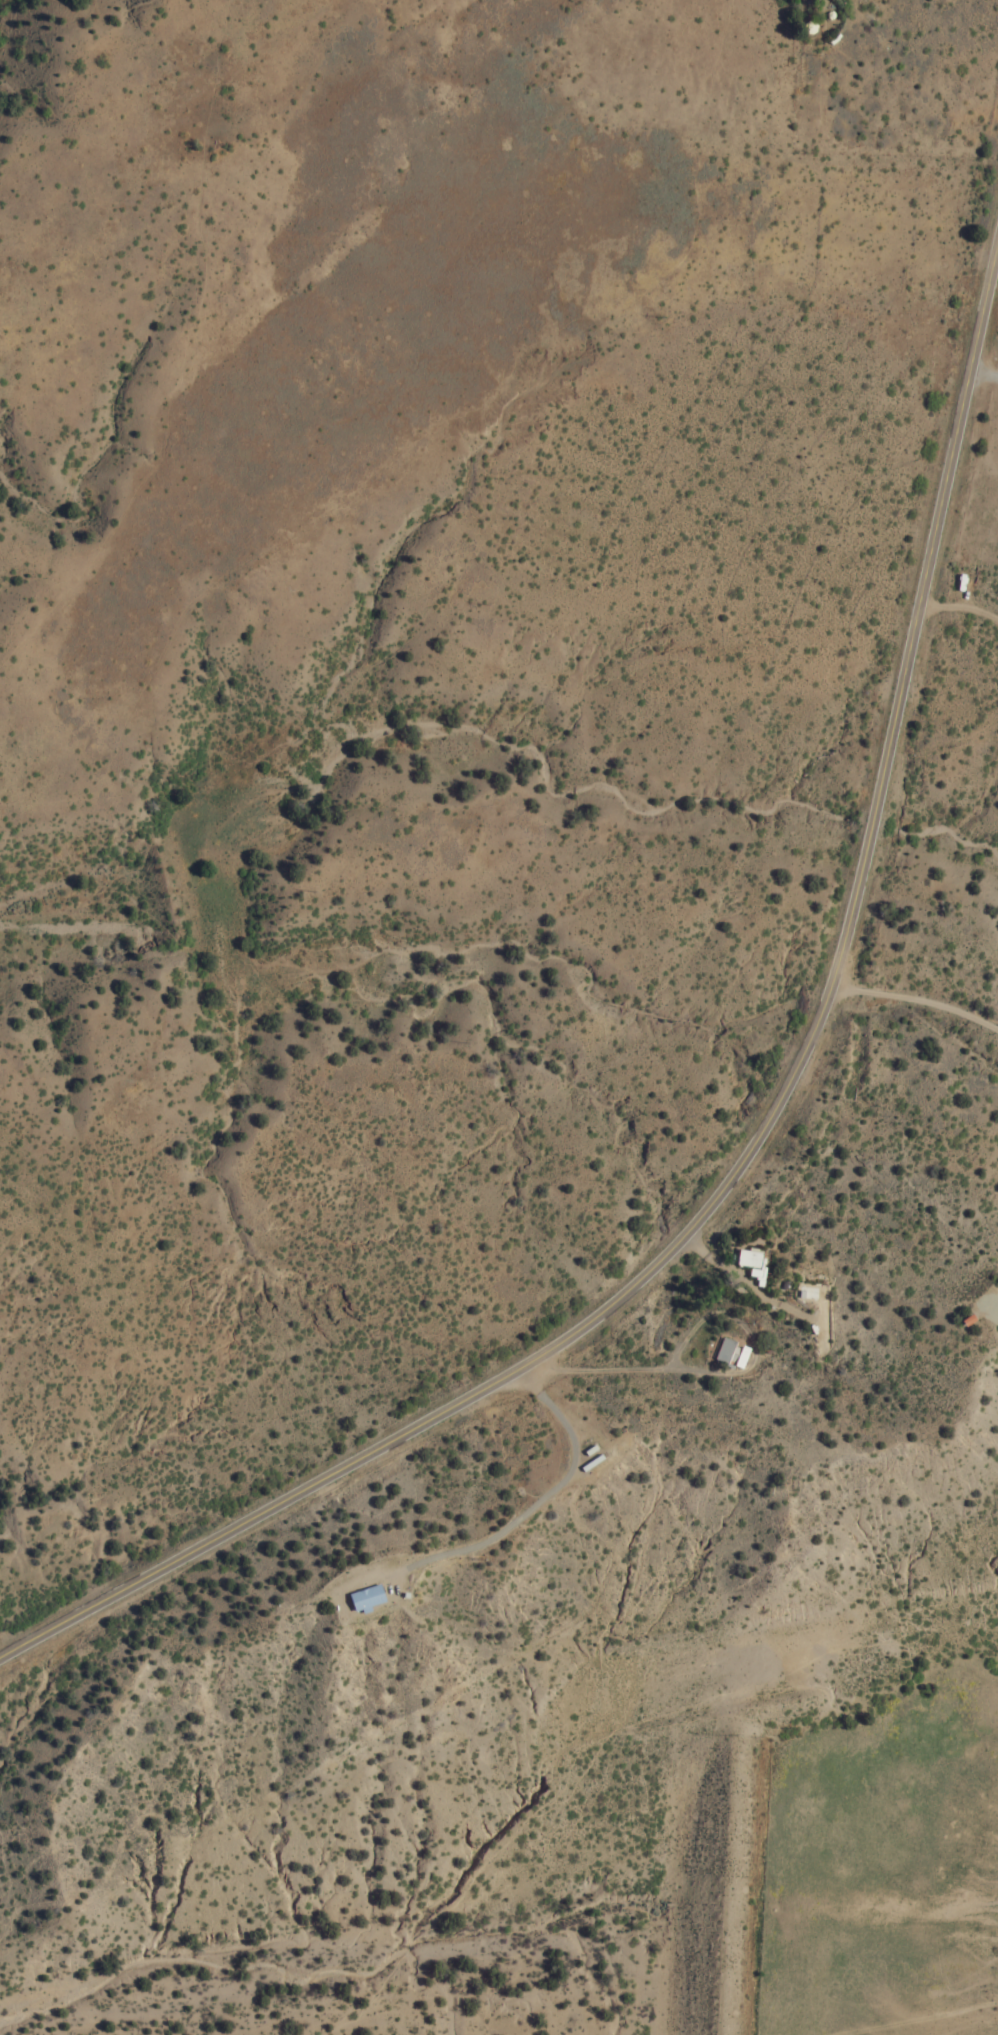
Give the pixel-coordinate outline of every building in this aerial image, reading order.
[(735,1265),(758,1268),(760,1252),(736,1250),(735,1265)] [(713,1360),(725,1364),(732,1341),(720,1337),(713,1360)] [(747,1349),(739,1346),(733,1366),(741,1369),(747,1349)] [(347,1608),(380,1602),(376,1583),(344,1590),(347,1608)]
